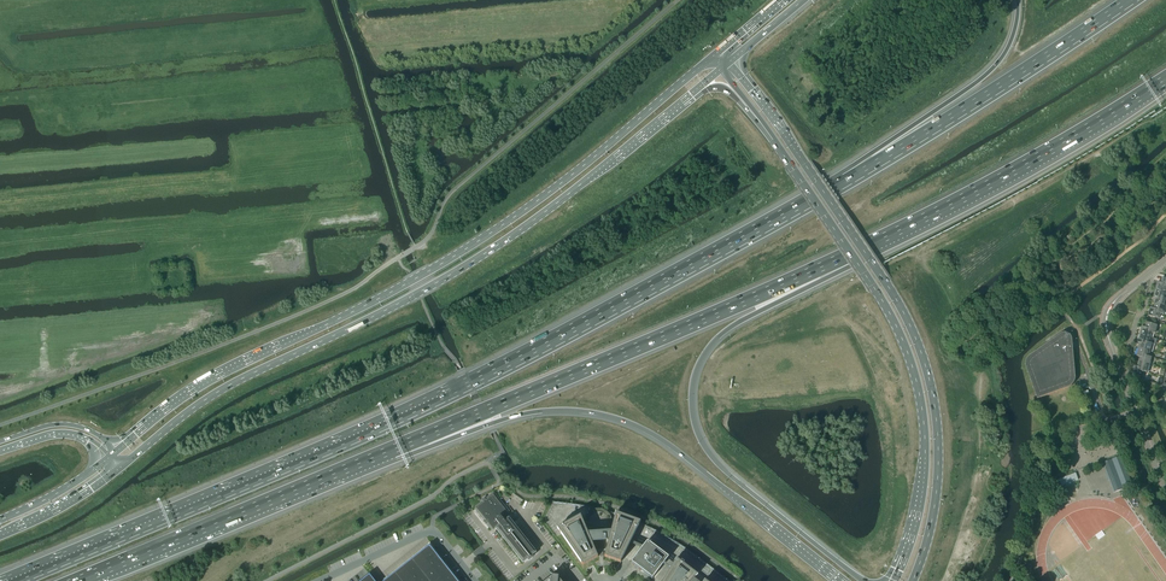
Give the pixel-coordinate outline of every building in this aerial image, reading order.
[(1156,290),(1165,293),(1165,287),(1164,287),(1165,284),(1162,283),(1161,283),(1158,282),(1156,290)] [(1154,298),(1157,299),(1157,298),(1161,299),(1161,297),(1165,298),(1165,293),(1156,290),(1154,298)] [(1155,303),(1165,307),(1165,298),(1161,297),(1161,299),(1157,298),(1157,299),(1155,303)] [(1154,309),(1158,310),(1157,312),(1161,313),(1161,314),(1164,315),(1165,307),(1155,303),(1154,308),(1154,309)] [(1151,308),(1148,316),(1159,319),(1161,314),(1161,313),(1157,312),(1158,310),(1154,309),(1154,308),(1151,308)] [(1145,327),(1149,329),(1148,331),(1152,332),(1152,333),(1155,333),(1158,325),(1147,322),(1145,327)] [(1142,326),(1140,334),(1151,337),(1152,333),(1152,332),(1148,331),(1149,329),(1145,327),(1142,326)] [(1026,367),(1027,368),(1038,399),(1069,388),(1069,387),(1070,387),(1071,386),(1072,386),(1073,385),(1073,384),(1074,384),(1074,383),(1075,382),(1075,381),(1075,380),(1076,379),(1076,378),(1076,377),(1076,376),(1073,339),(1072,338),(1072,337),(1072,336),(1071,336),(1071,335),(1070,334),(1069,334),(1068,333),(1067,333),(1066,333),(1065,333),(1064,333),(1063,333),(1062,333),(1062,334),(1061,334),(1031,355),(1030,356),(1029,356),(1029,357),(1028,358),(1027,359),(1027,360),(1026,361),(1026,362),(1026,363),(1026,364),(1026,365),(1026,366),(1026,367)] [(1140,334),(1138,342),(1139,343),(1141,343),(1145,344),(1146,341),(1150,343),(1150,342),(1153,343),(1154,338),(1151,337),(1140,334)] [(1139,343),(1138,348),(1139,348),(1150,351),(1153,352),(1155,344),(1153,343),(1150,342),(1150,343),(1146,341),(1145,344),(1141,343),(1139,343)] [(1139,348),(1137,356),(1140,357),(1144,358),(1145,355),(1149,356),(1150,351),(1139,348)] [(1140,357),(1139,362),(1150,365),(1152,357),(1149,356),(1145,355),(1144,358),(1140,357)] [(1137,367),(1141,368),(1141,371),(1145,372),(1144,372),(1147,373),(1148,373),(1150,365),(1139,362),(1137,367)] [(1134,366),(1132,374),(1145,378),(1147,373),(1144,372),(1145,372),(1141,371),(1141,368),(1137,367),(1134,366)] [(1121,456),(1103,463),(1114,492),(1132,485),(1121,456)] [(1076,473),(1059,479),(1062,486),(1079,479),(1076,473)] [(481,502),(474,508),(484,520),(483,521),(486,525),(488,523),(493,529),(499,524),(501,526),(498,528),(523,560),(534,552),(511,523),(513,522),(510,519),(506,522),(504,520),(511,514),(494,492),(486,498),(485,497),(481,500),(480,501),(481,502)] [(513,493),(510,497),(520,504),(523,500),(513,493)] [(552,502),(543,520),(583,570),(586,569),(604,568),(615,570),(625,557),(648,527),(640,523),(640,522),(616,513),(615,514),(606,511),(597,509),(585,506),(576,504),(563,502),(552,502)] [(692,553),(685,548),(678,543),(671,538),(663,534),(652,528),(648,527),(625,557),(630,561),(646,540),(651,543),(670,557),(652,580),(730,580),(692,553)] [(631,562),(652,579),(669,557),(647,541),(631,562)] [(385,580),(457,580),(430,546),(385,580)]
